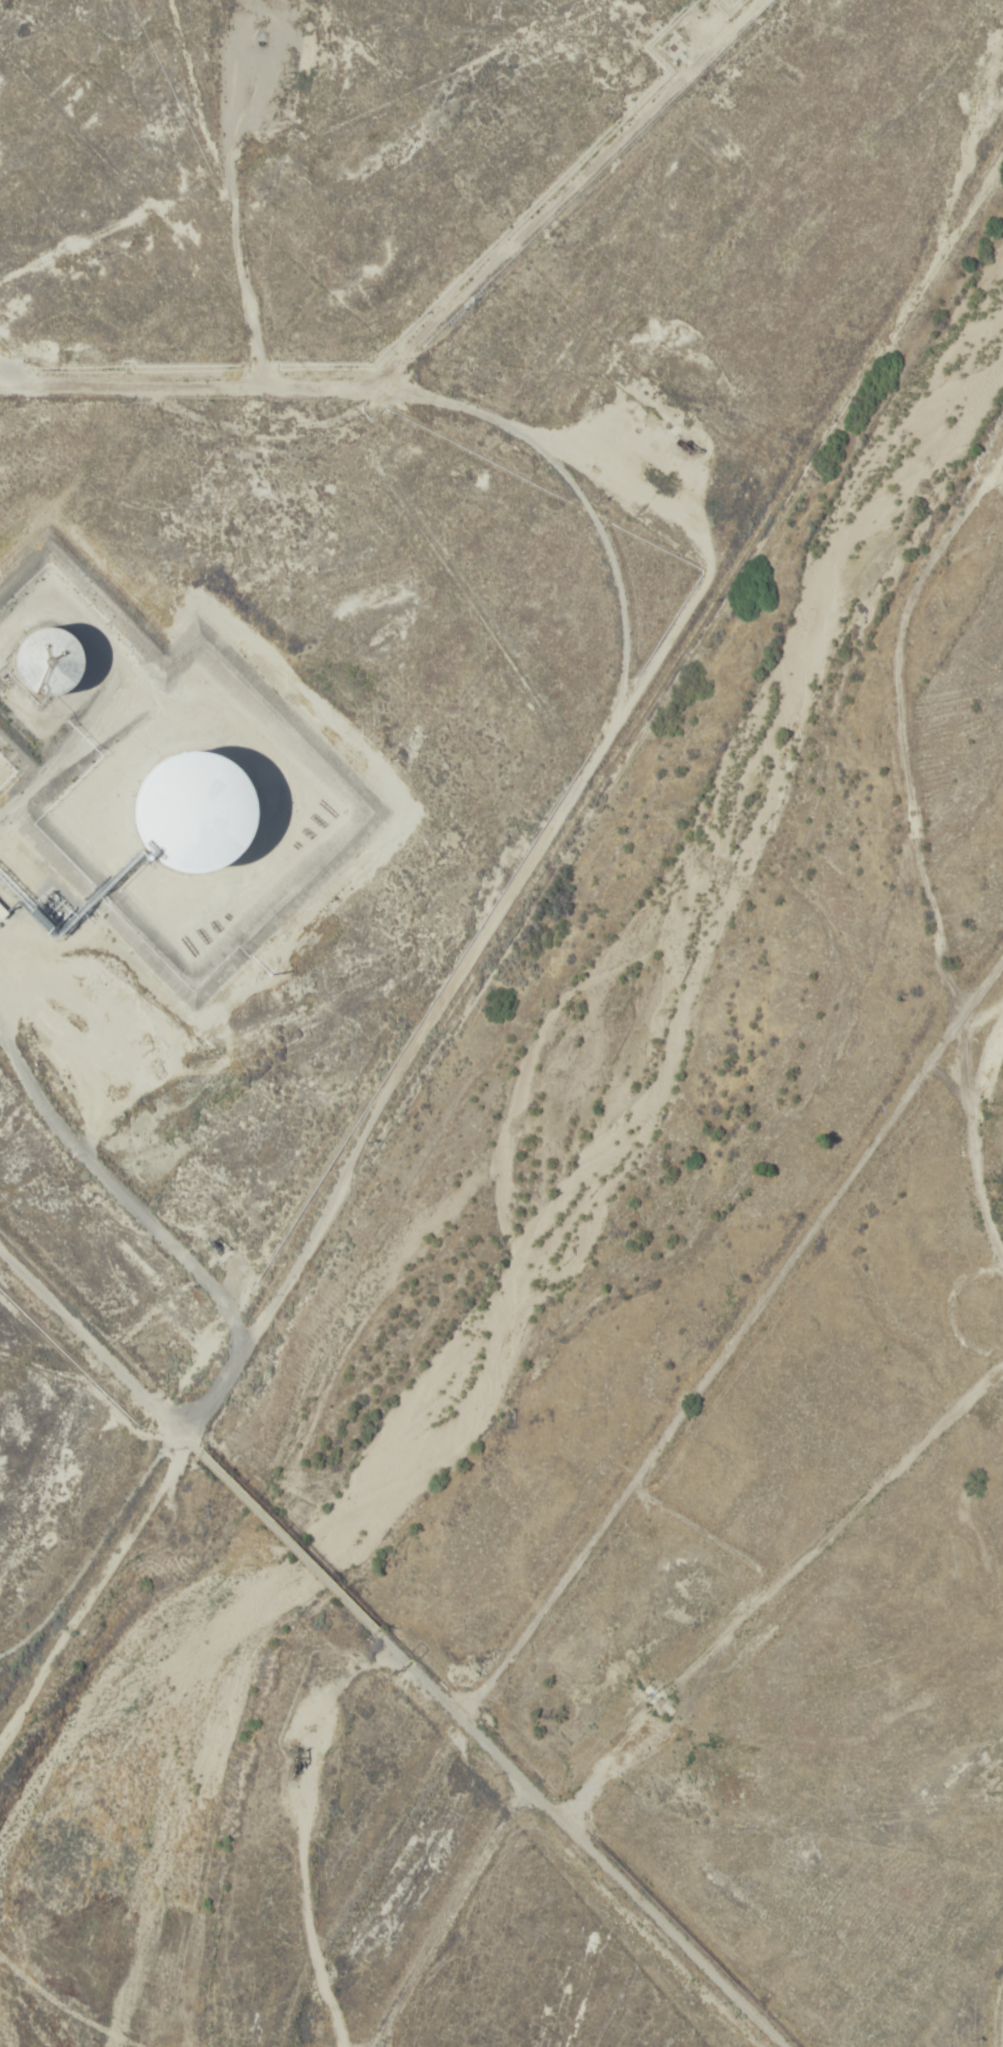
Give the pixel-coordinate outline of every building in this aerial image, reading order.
[(83,627),(26,630),(29,693),(86,690),(83,627)] [(259,804),(246,763),(228,755),(220,754),(217,776),(222,793),(222,795),(211,860),(224,866),(226,866),(241,862),(256,827),(259,804)] [(2,920),(9,913),(0,904),(0,918),(2,920)]
